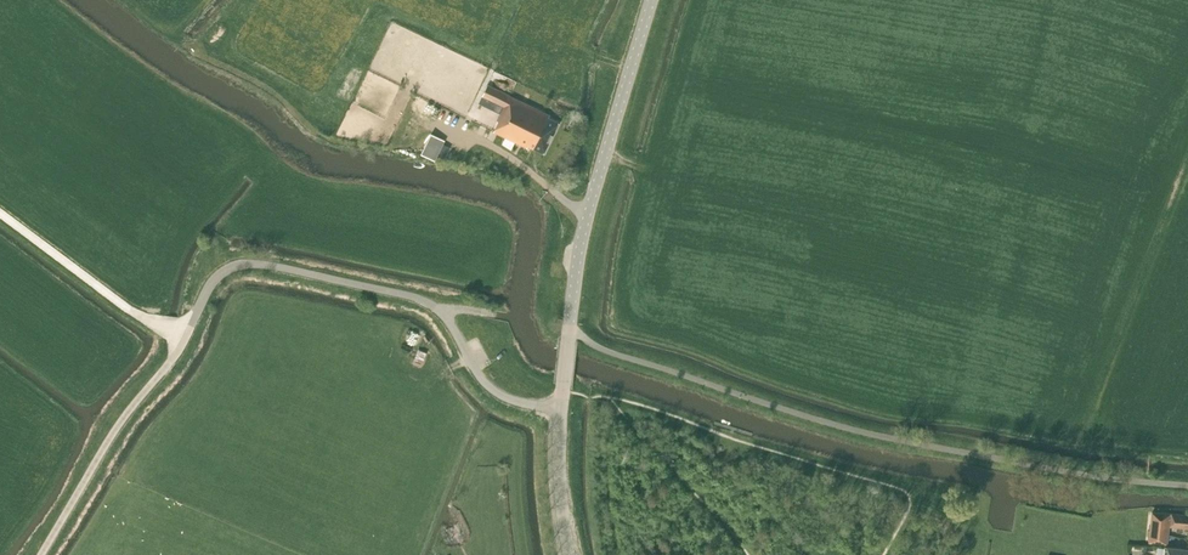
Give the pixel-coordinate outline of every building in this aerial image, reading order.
[(544,153),(559,122),(549,117),(550,115),(488,85),(482,96),(504,107),(497,121),(499,122),(494,131),(527,148),(528,145),(544,153)] [(435,160),(445,140),(432,133),(421,154),(435,160)] [(1168,538),(1169,529),(1171,514),(1152,512),(1150,527),(1149,542),(1168,544),(1168,538)] [(1187,528),(1187,515),(1171,513),(1170,526),(1187,528)] [(1164,554),(1187,554),(1187,549),(1165,546),(1164,554)]
